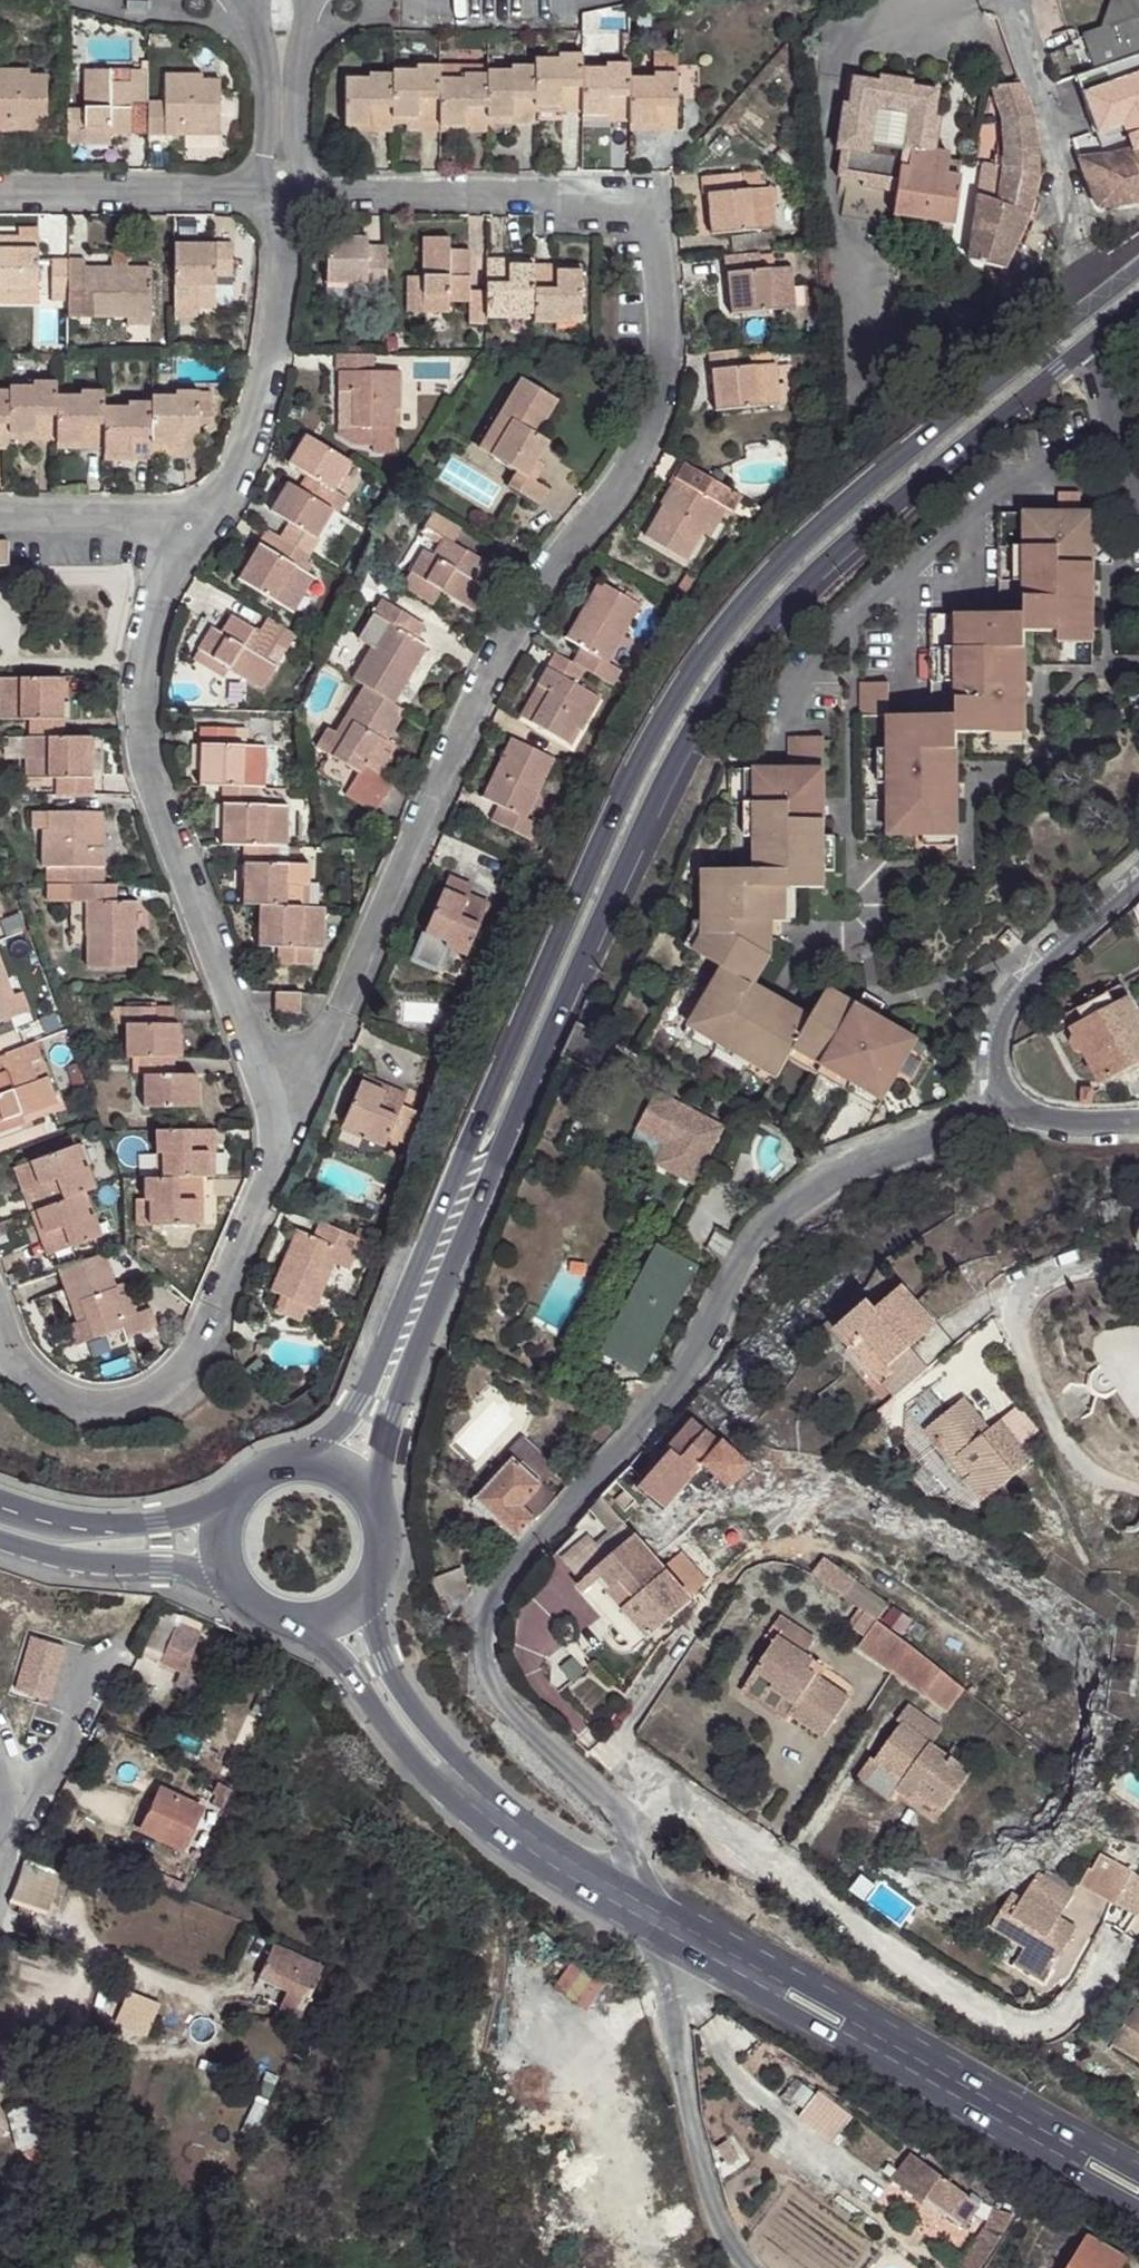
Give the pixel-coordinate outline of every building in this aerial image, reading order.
[(1103,27),(1101,28),(1083,34),(1095,69),(1138,54),(1138,0),(1114,0),(1103,27)] [(1101,28),(1103,27),(1114,0),(1111,0),(1101,28)] [(653,53),(653,73),(677,73),(677,53),(653,53)] [(535,66),(534,106),(560,107),(560,112),(582,113),(582,68),(582,64),(582,54),(558,54),(558,59),(535,59),(535,66)] [(582,113),(582,116),(607,116),(607,122),(629,122),(629,78),(629,73),(629,64),(606,64),(605,69),(582,68),(582,113)] [(393,74),(392,118),(418,118),(418,124),(440,124),(440,79),(440,75),(440,66),(416,66),(416,71),(392,70),(393,74)] [(487,74),(487,118),(512,119),(512,124),(534,125),(534,112),(534,106),(535,66),(511,66),(511,71),(487,71),(487,74)] [(47,117),(47,75),(29,75),(29,70),(0,70),(0,131),(13,131),(13,117),(47,117)] [(111,134),(131,134),(131,103),(147,103),(148,70),(130,70),(130,82),(111,82),(111,70),(85,70),(85,110),(85,143),(85,145),(111,145),(111,134)] [(130,70),(111,70),(111,82),(130,82),(130,70)] [(629,122),(629,125),(655,126),(654,131),(677,132),(677,73),(653,73),(653,78),(629,78),(629,122)] [(185,122),(220,122),(220,80),(203,80),(203,74),(165,74),(165,102),(147,103),(148,133),(148,135),(185,135),(185,122)] [(345,79),(345,126),(370,126),(370,132),(392,132),(392,124),(392,118),(393,74),(369,74),(369,79),(345,79)] [(440,124),(440,127),(466,126),(466,132),(487,132),(487,124),(487,118),(487,74),(464,74),(464,79),(440,79),(440,124)] [(949,154),(935,152),(939,118),(934,117),(938,90),(911,86),(912,81),(879,76),(878,81),(851,77),(848,104),(842,103),(835,151),(840,151),(835,178),(845,179),(839,217),(888,225),(890,215),(952,224),(959,177),(957,177),(946,175),(948,161),(949,154)] [(967,259),(1003,268),(1029,213),(1038,177),(1037,150),(1032,115),(1020,83),(991,85),(1004,119),(1005,149),(1003,165),(982,163),(978,194),(967,259)] [(148,133),(147,103),(131,103),(131,134),(148,133)] [(68,143),(85,143),(85,110),(68,110),(68,143)] [(47,131),(47,117),(13,117),(13,131),(47,131)] [(220,136),(220,122),(185,122),(185,135),(220,136)] [(1138,201),(1138,125),(1118,132),(1123,149),(1088,157),(1078,159),(1097,207),(1138,201)] [(1123,149),(1118,132),(1083,140),(1088,157),(1123,149)] [(946,175),(957,177),(959,163),(948,161),(946,175)] [(760,171),(705,177),(707,196),(714,195),(716,213),(709,213),(711,235),(770,229),(768,207),(774,207),(772,186),(762,187),(760,171)] [(714,195),(707,196),(709,213),(716,213),(714,195)] [(768,207),(770,229),(776,228),(774,207),(768,207)] [(19,228),(19,237),(38,237),(38,228),(19,228)] [(19,249),(0,249),(0,291),(38,291),(38,237),(19,237),(19,249)] [(19,237),(0,237),(0,249),(19,249),(19,237)] [(367,246),(367,238),(327,238),(327,283),(366,283),(366,292),(386,292),(387,246),(367,246)] [(469,324),(486,324),(486,318),(486,291),(470,291),(470,250),(449,250),(449,238),(423,238),(423,278),(423,312),(449,312),(449,301),(469,301),(469,324)] [(192,244),(174,244),(174,303),(197,303),(197,308),(215,308),(216,276),(233,276),(233,243),(216,243),(216,250),(192,250),(192,244)] [(758,253),(725,256),(726,274),(733,274),(736,298),(729,299),(730,315),(789,309),(786,287),(794,287),(792,267),(774,268),(773,255),(758,256),(758,253)] [(112,269),(112,273),(126,273),(127,254),(112,254),(112,269)] [(486,291),(486,318),(510,318),(510,313),(534,313),(534,265),(510,266),(510,259),(486,259),(486,291)] [(68,294),(68,260),(52,260),(51,294),(68,294)] [(85,261),(68,260),(68,294),(68,318),(127,319),(151,319),(151,270),(126,269),(126,273),(112,273),(112,269),(85,269),(85,261)] [(534,265),(534,313),(534,318),(534,323),(557,323),(557,318),(581,318),(582,271),(558,271),(558,265),(534,265)] [(733,274),(726,274),(729,299),(736,298),(733,274)] [(407,312),(423,312),(423,278),(407,278),(407,312)] [(366,283),(327,283),(326,299),(366,299),(366,292),(366,283)] [(786,287),(789,309),(796,308),(794,287),(786,287)] [(0,291),(0,305),(38,305),(38,291),(0,291)] [(197,303),(174,303),(174,317),(197,317),(197,308),(197,303)] [(742,350),(709,353),(710,370),(717,370),(719,394),(712,394),(713,411),(771,406),(769,385),(776,384),(775,364),(771,364),(770,352),(742,355),(742,350)] [(373,355),(336,355),(336,371),(339,371),(339,436),(353,444),(375,444),(375,451),(395,451),(395,427),(395,409),(400,409),(400,372),(373,372),(373,355)] [(717,370),(710,370),(712,394),(719,394),(717,370)] [(540,506),(549,491),(534,481),(527,477),(548,442),(537,435),(557,400),(522,378),(500,414),(512,421),(491,456),(517,472),(509,486),(540,506)] [(33,439),(57,440),(57,395),(57,381),(33,381),(33,386),(10,386),(10,391),(9,434),(33,434),(33,439)] [(769,385),(771,406),(778,405),(776,384),(769,385)] [(9,449),(9,439),(9,434),(10,391),(0,391),(0,449),(9,449)] [(80,449),(104,449),(104,407),(104,391),(80,391),(80,395),(57,395),(57,440),(57,443),(80,443),(80,449)] [(152,402),(152,444),(174,444),(174,449),(198,449),(198,425),(211,425),(211,408),(198,408),(198,392),(176,392),(176,396),(152,396),(152,402)] [(211,392),(198,392),(198,408),(211,408),(211,392)] [(128,460),(152,460),(151,456),(152,444),(152,402),(128,402),(128,407),(104,407),(104,449),(104,455),(128,455),(128,460)] [(479,449),(491,456),(512,421),(500,414),(479,449)] [(350,462),(306,435),(288,464),(307,475),(299,490),(327,506),(336,491),(333,490),(350,462)] [(174,444),(152,444),(151,456),(198,457),(198,449),(174,449),(174,444)] [(544,465),(537,461),(527,477),(534,481),(544,465)] [(675,479),(685,463),(682,461),(672,477),(675,479)] [(743,497),(685,463),(675,479),(672,477),(669,483),(675,487),(645,537),(686,561),(711,519),(718,523),(727,509),(733,513),(743,497)] [(299,490),(287,483),(270,511),(289,523),(281,537),(308,554),(318,539),(315,538),(332,510),(327,506),(299,490)] [(675,487),(672,485),(661,503),(664,504),(675,487)] [(336,491),(327,506),(332,510),(339,514),(348,499),(336,491)] [(863,716),(863,838),(923,838),(958,837),(958,734),(990,734),(1025,734),(1025,632),(1058,632),(1093,633),(1094,514),(1081,514),(1080,493),(1058,493),(1058,514),(999,513),(1001,614),(930,614),(932,716),(889,716),(889,683),(860,683),(860,716),(863,716)] [(344,517),(332,510),(315,538),(327,544),(344,517)] [(424,550),(411,573),(475,611),(488,589),(478,583),(489,564),(453,543),(462,529),(433,512),(424,527),(444,539),(433,556),(424,550)] [(711,519),(703,533),(710,537),(718,523),(711,519)] [(304,561),(308,554),(281,537),(267,530),(256,548),(263,551),(250,573),(244,569),(237,579),(287,609),(298,591),(304,594),(314,577),(306,573),(311,565),(304,561)] [(0,542),(0,567),(9,567),(8,542),(0,542)] [(256,548),(244,569),(250,573),(263,551),(256,548)] [(441,591),(411,573),(402,587),(433,606),(441,591)] [(641,606),(599,582),(580,615),(584,617),(570,641),(592,654),(583,669),(585,670),(612,686),(621,670),(608,662),(641,606)] [(298,591),(287,609),(293,613),(304,594),(298,591)] [(363,686),(393,704),(427,648),(416,641),(425,626),(380,599),(371,613),(389,624),(375,648),(372,646),(353,680),(363,686)] [(389,624),(371,613),(367,620),(374,624),(364,641),(375,648),(389,624)] [(584,617),(580,615),(566,639),(570,641),(584,617)] [(287,649),(296,635),(267,618),(259,632),(254,629),(250,635),(240,630),(244,624),(230,616),(220,633),(210,627),(198,648),(199,649),(229,667),(228,669),(252,683),(266,661),(277,643),(287,649)] [(253,630),(244,624),(240,630),(250,635),(253,630)] [(1093,643),(1093,633),(1058,632),(1058,643),(1093,643)] [(592,654),(581,648),(573,663),(583,669),(592,654)] [(229,667),(199,649),(193,659),(223,677),(229,667)] [(573,663),(555,652),(536,684),(548,691),(530,721),(568,743),(577,728),(582,731),(601,699),(576,685),(585,670),(583,669),(573,663)] [(266,661),(252,683),(261,689),(275,667),(266,661)] [(4,678),(4,700),(0,700),(0,720),(30,720),(30,737),(32,737),(64,737),(63,719),(56,719),(56,695),(63,695),(63,678),(4,678)] [(548,691),(536,684),(518,714),(530,721),(548,691)] [(406,711),(393,704),(363,686),(343,720),(351,725),(333,757),(359,772),(354,781),(383,798),(392,782),(380,774),(391,755),(383,750),(406,711)] [(316,747),(333,757),(351,725),(343,720),(336,733),(327,728),(316,747)] [(200,769),(199,786),(223,787),(256,788),(258,788),(258,767),(265,767),(266,746),(245,746),(245,729),(201,727),(200,745),(206,745),(206,769),(200,769)] [(1025,744),(1025,734),(990,734),(990,744),(1025,744)] [(704,870),(704,922),(694,922),(693,932),(685,946),(721,967),(687,1025),(779,1078),(790,1058),(795,1049),(883,1100),(918,1040),(878,1017),(860,1007),(831,990),(814,1019),(768,993),(754,1017),(740,1009),(754,985),(772,956),(735,936),(735,923),(772,922),(784,922),(784,889),(794,889),(824,889),(824,872),(824,837),(824,736),(789,737),(789,770),(730,770),(730,870),(704,870)] [(64,737),(32,737),(32,759),(26,759),(26,779),(58,779),(58,795),(91,795),(91,779),(84,778),(84,754),(91,754),(91,737),(64,737)] [(554,759),(511,738),(495,773),(498,775),(486,800),(510,811),(502,826),(533,840),(540,824),(526,817),(554,759)] [(498,775),(495,773),(483,798),(486,800),(498,775)] [(383,798),(354,781),(348,791),(377,808),(383,798)] [(256,788),(223,787),(221,846),(244,846),(280,847),(281,847),(281,825),(287,825),(287,805),(256,805),(256,788)] [(212,829),(222,829),(222,804),(213,804),(212,829)] [(510,811),(499,806),(491,821),(502,826),(510,811)] [(54,830),(54,813),(33,813),(33,830),(54,830)] [(48,868),(48,884),(103,885),(103,849),(89,849),(90,814),(54,813),(54,830),(43,830),(43,867),(48,868)] [(89,849),(103,849),(104,814),(90,814),(89,849)] [(835,872),(835,837),(824,837),(824,872),(835,872)] [(958,845),(958,837),(923,838),(923,846),(958,845)] [(280,847),(244,846),(244,864),(251,864),(251,889),(243,889),(243,905),(266,906),(303,907),(303,886),(310,886),(310,865),(280,865),(280,847)] [(465,882),(450,875),(414,958),(437,968),(447,946),(467,955),(490,902),(468,892),(466,898),(460,895),(465,882)] [(471,885),(465,882),(460,895),(466,898),(468,892),(471,885)] [(103,885),(48,884),(48,901),(88,902),(88,967),(136,967),(136,939),(122,939),(122,901),(103,901),(103,885)] [(116,885),(103,885),(103,901),(116,901),(116,885)] [(794,922),(794,889),(784,889),(784,922),(794,922)] [(136,901),(122,901),(122,939),(136,939),(136,901)] [(303,907),(266,906),(265,931),(258,931),(258,947),(279,948),(278,965),(311,966),(312,927),(323,928),(324,908),(309,907),(303,907)] [(266,906),(259,906),(258,931),(265,931),(266,906)] [(772,956),(772,922),(735,923),(735,936),(772,956)] [(312,927),(312,949),(323,949),(323,928),(312,927)] [(9,938),(6,931),(0,933),(0,941),(9,938)] [(0,981),(0,990),(10,1018),(28,1012),(21,993),(12,996),(6,979),(0,981)] [(754,1017),(768,993),(754,985),(740,1009),(754,1017)] [(10,1018),(0,990),(0,1022),(10,1018)] [(1077,1009),(1084,1022),(1116,1005),(1109,992),(1077,1009)] [(276,993),(275,1013),(300,1014),(301,993),(276,993)] [(886,1004),(867,994),(860,1007),(878,1017),(886,1004)] [(1099,1083),(1138,1062),(1138,1018),(1129,998),(1116,1005),(1084,1022),(1071,1029),(1074,1035),(1070,1042),(1076,1053),(1084,1054),(1099,1083)] [(112,1026),(124,1026),(124,1008),(112,1009),(112,1026)] [(174,1057),(180,1057),(179,1024),(171,1024),(157,1024),(156,1008),(124,1008),(124,1026),(127,1026),(127,1058),(141,1058),(174,1057)] [(171,1008),(156,1008),(157,1024),(171,1024),(171,1008)] [(779,1078),(687,1025),(682,1034),(774,1087),(779,1078)] [(0,1057),(0,1134),(24,1125),(20,1115),(56,1101),(34,1044),(0,1057)] [(883,1100),(795,1049),(790,1058),(878,1109),(883,1100)] [(174,1057),(141,1058),(141,1073),(141,1075),(143,1075),(144,1108),(197,1108),(196,1074),(174,1074),(174,1057)] [(363,1076),(361,1081),(382,1090),(385,1085),(363,1076)] [(361,1081),(342,1125),(364,1134),(363,1138),(384,1147),(388,1137),(402,1105),(407,1094),(385,1085),(382,1090),(361,1081)] [(657,1092),(642,1120),(681,1140),(665,1169),(694,1184),(724,1127),(657,1092)] [(402,1105),(388,1137),(406,1144),(419,1112),(402,1105)] [(642,1120),(637,1129),(666,1144),(656,1164),(665,1169),(681,1140),(642,1120)] [(214,1152),(214,1130),(156,1131),(157,1153),(162,1153),(163,1178),(202,1177),(209,1177),(209,1152),(214,1152)] [(57,1141),(61,1150),(74,1146),(70,1136),(57,1141)] [(26,1153),(30,1162),(61,1150),(57,1141),(26,1153)] [(78,1144),(74,1146),(82,1169),(87,1167),(78,1144)] [(34,1187),(42,1208),(81,1193),(94,1188),(87,1167),(82,1169),(74,1146),(14,1168),(23,1191),(34,1187)] [(202,1200),(202,1177),(163,1178),(157,1178),(144,1178),(144,1200),(150,1200),(150,1225),(197,1225),(197,1200),(202,1200)] [(23,1191),(31,1212),(42,1208),(34,1187),(23,1191)] [(50,1232),(58,1252),(101,1237),(94,1215),(90,1216),(81,1193),(42,1208),(31,1212),(39,1236),(50,1232)] [(137,1225),(150,1225),(150,1200),(144,1200),(136,1200),(137,1225)] [(362,1239),(320,1221),(313,1237),(300,1232),(289,1258),(285,1256),(270,1291),(315,1310),(335,1264),(349,1270),(362,1239)] [(289,1258),(300,1232),(296,1230),(285,1256),(289,1258)] [(39,1236),(47,1256),(58,1252),(50,1232),(39,1236)] [(627,1331),(617,1358),(640,1370),(694,1269),(659,1250),(630,1305),(631,1305),(619,1327),(627,1331)] [(80,1302),(94,1339),(123,1329),(126,1337),(157,1326),(151,1308),(149,1309),(137,1314),(134,1307),(129,1293),(120,1296),(117,1287),(104,1253),(58,1270),(71,1306),(80,1302)] [(126,1284),(117,1287),(120,1296),(129,1293),(126,1284)] [(835,1329),(894,1398),(928,1369),(910,1348),(936,1325),(902,1285),(876,1308),(868,1299),(835,1329)] [(306,1306),(280,1295),(273,1310),(299,1322),(306,1306)] [(80,1302),(71,1306),(77,1322),(68,1325),(76,1346),(94,1339),(80,1302)] [(146,1303),(134,1307),(137,1314),(149,1309),(146,1303)] [(337,1321),(332,1334),(345,1339),(350,1326),(337,1321)] [(619,1327),(606,1352),(617,1358),(627,1331),(619,1327)] [(962,1485),(944,1463),(949,1459),(925,1431),(946,1413),(927,1391),(905,1412),(905,1446),(924,1469),(912,1477),(928,1497),(940,1488),(953,1504),(986,1517),(1014,1492),(1006,1483),(984,1502),(967,1481),(962,1485)] [(309,1394),(290,1405),(304,1409),(314,1403),(309,1394)] [(967,1481),(984,1502),(1006,1483),(1033,1461),(1000,1420),(989,1430),(981,1437),(976,1430),(983,1424),(962,1399),(946,1413),(925,1431),(949,1459),(944,1463),(962,1485),(967,1481)] [(586,1434),(604,1446),(622,1426),(599,1414),(586,1434)] [(673,1451),(638,1490),(665,1513),(706,1467),(731,1488),(752,1466),(725,1443),(724,1444),(694,1420),(670,1448),(673,1451)] [(989,1430),(983,1424),(976,1430),(981,1437),(989,1430)] [(478,1500),(519,1539),(557,1498),(541,1484),(556,1467),(523,1436),(508,1453),(514,1459),(478,1500)] [(616,1481),(625,1491),(615,1501),(625,1512),(636,1501),(628,1493),(642,1477),(630,1466),(616,1481)] [(1131,1495),(1125,1497),(1120,1500),(1116,1504),(1114,1510),(1113,1516),(1115,1522),(1119,1527),(1124,1530),(1130,1531),(1135,1531),(1138,1530),(1138,1497),(1137,1496),(1131,1495)] [(591,1511),(610,1532),(622,1521),(603,1498),(591,1511)] [(625,1610),(650,1639),(693,1601),(689,1597),(708,1582),(681,1552),(663,1568),(622,1521),(610,1532),(597,1543),(590,1535),(561,1559),(582,1583),(587,1579),(619,1615),(625,1610)] [(823,1558),(814,1576),(844,1597),(855,1582),(823,1558)] [(442,1604),(449,1619),(473,1593),(463,1568),(438,1580),(447,1602),(442,1604)] [(855,1582),(844,1597),(858,1607),(869,1592),(855,1582)] [(869,1592),(858,1607),(877,1621),(888,1606),(869,1592)] [(901,1633),(911,1620),(893,1608),(884,1621),(901,1633)] [(163,1655),(160,1663),(201,1680),(209,1661),(190,1653),(200,1631),(185,1624),(186,1621),(180,1618),(181,1616),(163,1609),(147,1648),(163,1655)] [(848,1623),(853,1627),(864,1613),(859,1609),(848,1623)] [(619,1615),(644,1644),(650,1639),(625,1610),(619,1615)] [(858,1649),(924,1696),(926,1696),(949,1711),(965,1690),(910,1645),(864,1613),(853,1627),(866,1637),(858,1649)] [(759,1666),(755,1671),(774,1683),(770,1689),(794,1704),(789,1712),(791,1714),(824,1737),(850,1698),(817,1677),(809,1671),(815,1662),(805,1655),(816,1640),(780,1616),(765,1638),(774,1643),(759,1666)] [(759,1666),(774,1643),(765,1638),(750,1661),(759,1666)] [(66,1651),(33,1641),(14,1697),(52,1708),(66,1651)] [(562,1669),(572,1682),(584,1672),(573,1659),(562,1669)] [(817,1677),(823,1667),(815,1662),(809,1671),(817,1677)] [(794,1704),(770,1689),(774,1683),(755,1671),(742,1692),(786,1721),(791,1714),(789,1712),(794,1704)] [(897,1791),(912,1802),(919,1793),(944,1811),(972,1773),(957,1762),(963,1753),(954,1746),(948,1756),(931,1744),(942,1729),(908,1705),(896,1721),(901,1724),(875,1760),(871,1757),(857,1777),(890,1801),(897,1791)] [(231,1789),(218,1782),(212,1793),(215,1795),(211,1804),(222,1809),(231,1789)] [(182,1849),(201,1809),(160,1789),(141,1830),(182,1849)] [(944,1811),(919,1793),(912,1802),(937,1820),(944,1811)] [(1089,1868),(1080,1885),(1112,1902),(1125,1888),(1134,1872),(1101,1854),(1092,1869),(1089,1868)] [(24,1859),(8,1903),(43,1915),(56,1872),(24,1859)] [(1046,1871),(1043,1877),(1071,1893),(1077,1884),(1046,1871)] [(1024,1947),(1029,1950),(1022,1961),(1048,1976),(1077,1929),(1059,1918),(1073,1895),(1071,1893),(1043,1877),(1037,1873),(1021,1900),(1011,1894),(991,1927),(1024,1947)] [(322,1970),(272,1947),(259,1976),(288,1989),(279,2008),(301,2017),(322,1970)] [(1048,1976),(1022,1961),(1029,1950),(1024,1947),(1015,1963),(1045,1981),(1048,1976)] [(1138,2060),(1138,2006),(1137,2005),(1112,2044),(1138,2060)] [(853,2116),(820,2091),(799,2117),(832,2143),(853,2116)] [(92,2139),(89,2129),(49,2140),(40,2104),(10,2112),(20,2149),(36,2163),(87,2148),(85,2141),(92,2139)] [(46,2122),(51,2128),(60,2121),(58,2118),(54,2114),(46,2122)] [(736,2157),(729,2147),(722,2151),(729,2162),(734,2161),(736,2157)] [(892,2181),(923,2203),(927,2198),(966,2226),(975,2213),(988,2220),(985,2227),(958,2267),(982,2267),(1005,2234),(1012,2215),(993,2209),(981,2203),(979,2207),(967,2198),(968,2196),(912,2154),(898,2172),(893,2179),(892,2181)] [(885,2173),(893,2179),(898,2172),(890,2166),(885,2173)] [(1086,2237),(1067,2267),(1120,2267),(1125,2260),(1086,2237)]
